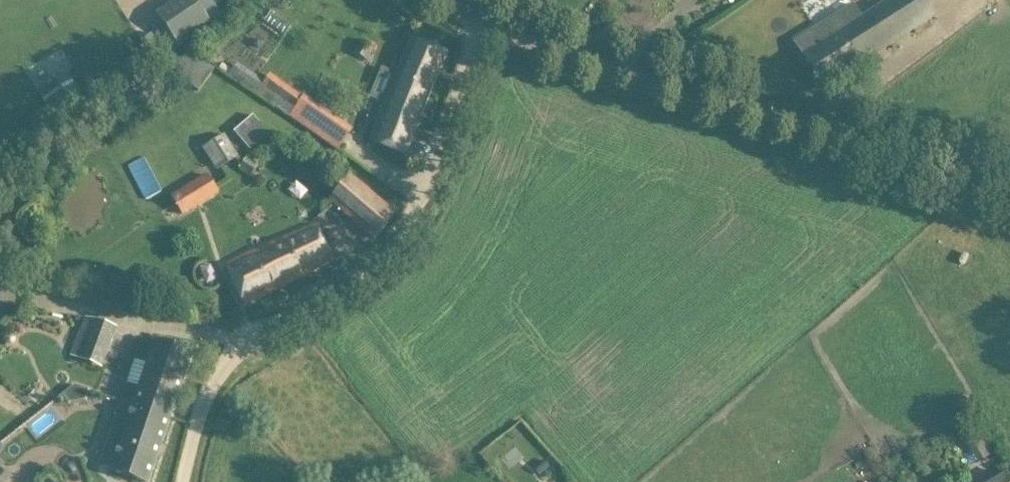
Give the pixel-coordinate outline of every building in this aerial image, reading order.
[(156,15),(178,48),(211,26),(201,11),(193,0),(178,0),(156,15)] [(865,61),(934,17),(923,0),(889,0),(865,16),(865,17),(845,30),(865,61)] [(815,29),(795,42),(804,55),(803,55),(824,87),(841,77),(865,61),(845,30),(865,17),(865,16),(861,18),(853,5),(834,17),(839,24),(820,36),(815,29)] [(412,38),(404,56),(398,73),(382,66),(369,98),(385,104),(370,142),(404,155),(446,52),(412,38)] [(362,41),(356,53),(369,60),(375,48),(362,41)] [(187,53),(174,73),(199,89),(212,70),(187,53)] [(69,74),(38,93),(50,111),(81,92),(69,74)] [(264,82),(256,92),(270,103),(338,149),(351,129),(283,83),(282,85),(269,75),(264,82)] [(252,115),(234,131),(250,150),(268,134),(252,115)] [(239,157),(225,135),(203,149),(217,171),(239,157)] [(130,162),(141,195),(159,189),(147,156),(130,162)] [(247,156),(239,167),(250,175),(258,164),(247,156)] [(182,215),(220,192),(209,175),(172,198),(182,215)] [(328,200),(358,225),(373,238),(394,213),(349,175),(328,200)] [(333,261),(324,243),(316,226),(258,251),(225,267),(245,306),(333,261)] [(86,318),(71,358),(101,369),(115,329),(86,318)] [(128,384),(123,401),(170,417),(192,353),(155,340),(154,343),(143,339),(136,361),(146,364),(138,388),(128,384)] [(170,417),(123,401),(101,464),(111,467),(110,470),(145,481),(147,481),(170,417)] [(977,425),(962,435),(979,461),(994,452),(977,425)] [(8,460),(0,453),(0,471),(8,460)] [(542,458),(532,467),(538,474),(548,466),(542,458)] [(1007,471),(995,478),(992,473),(978,481),(1009,481),(1009,476),(1007,471)]
